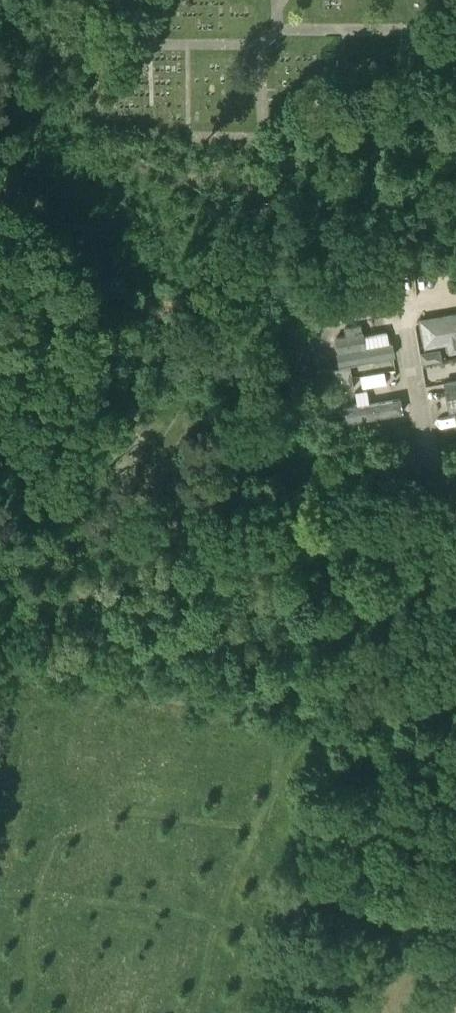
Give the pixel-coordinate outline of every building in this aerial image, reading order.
[(424,318),(428,345),(455,341),(455,314),(424,318)] [(381,328),(339,335),(342,356),(384,349),(381,328)] [(350,367),(330,370),(332,380),(351,376),(350,367)] [(351,376),(332,380),(333,390),(353,386),(351,376)] [(397,384),(331,394),(335,419),(401,409),(397,384)]
